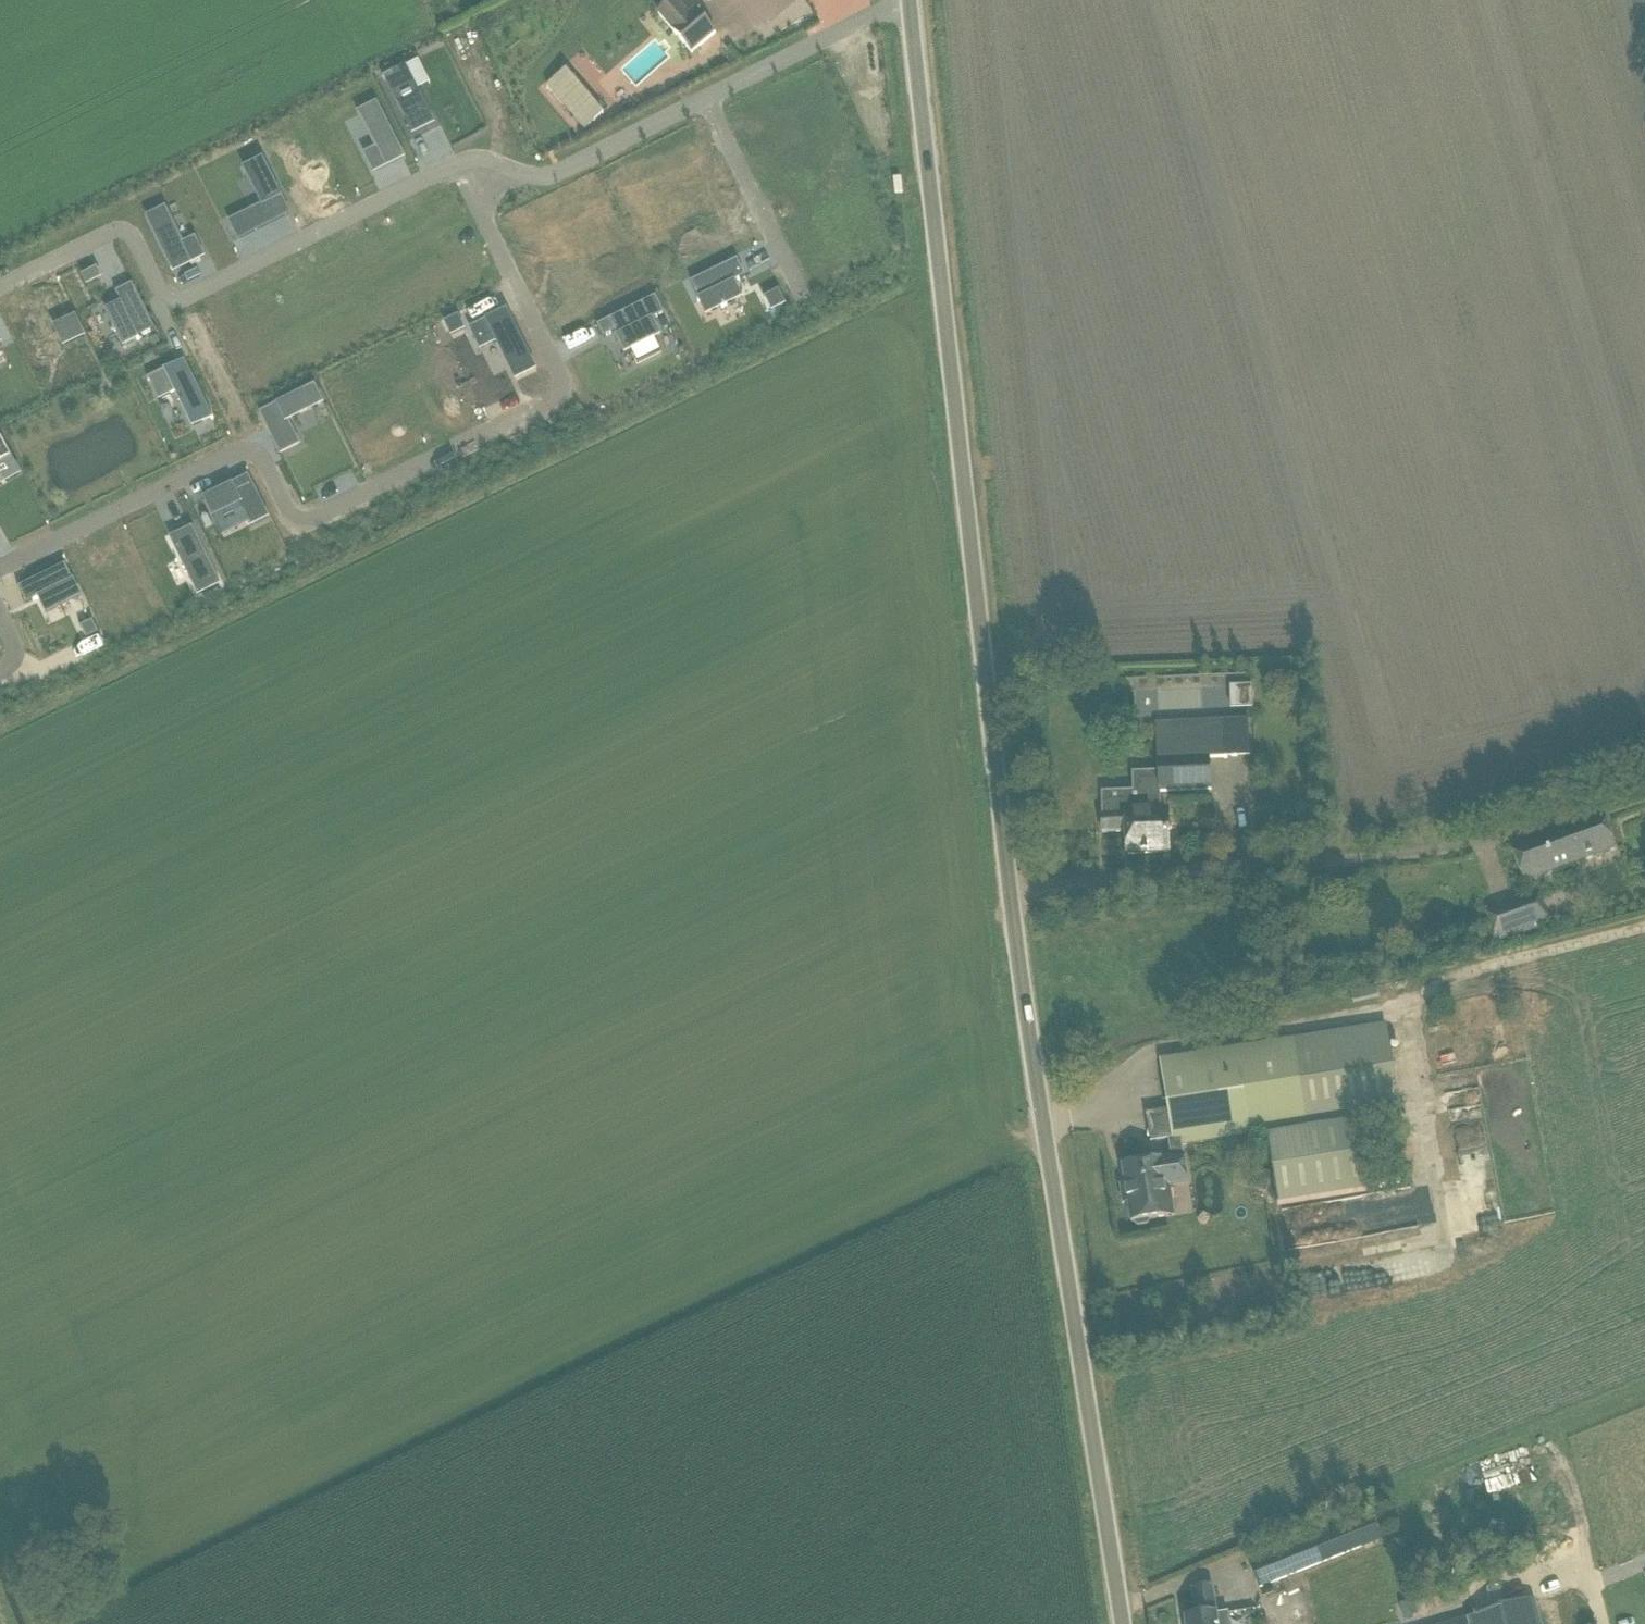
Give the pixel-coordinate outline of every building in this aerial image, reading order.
[(658,13),(673,31),(692,53),(716,33),(697,11),(700,8),(693,0),(673,0),(658,13)] [(393,73),(383,78),(385,83),(387,82),(412,133),(434,122),(431,115),(432,114),(429,108),(428,109),(407,67),(393,74),(393,73)] [(566,72),(547,89),(585,132),(604,115),(566,72)] [(376,105),(359,114),(377,150),(366,155),(374,172),(403,158),(376,105)] [(280,127),(269,133),(277,148),(287,142),(280,127)] [(314,181),(303,186),(311,204),(350,184),(322,128),(304,137),(315,158),(305,163),(314,181)] [(267,133),(255,139),(264,158),(276,152),(267,133)] [(263,205),(230,222),(239,239),(289,214),(280,197),(262,160),(245,169),(263,205)] [(876,192),(864,198),(870,210),(882,204),(876,192)] [(165,210),(148,218),(174,271),(203,257),(194,240),(183,246),(165,210)] [(208,233),(200,238),(206,249),(214,245),(208,233)] [(737,260),(691,283),(699,300),(697,301),(698,303),(700,302),(707,316),(741,299),(733,283),(745,277),(737,260)] [(95,270),(83,276),(87,285),(99,279),(95,270)] [(121,304),(106,312),(113,327),(112,327),(115,333),(116,332),(123,347),(137,340),(138,341),(140,340),(139,338),(155,330),(132,284),(115,292),(121,304)] [(444,287),(431,294),(436,305),(450,298),(444,287)] [(62,291),(12,316),(21,333),(52,318),(66,346),(85,336),(62,291)] [(777,293),(765,299),(771,311),(783,305),(777,293)] [(656,298),(597,327),(603,339),(615,333),(618,338),(617,338),(625,354),(631,351),(654,339),(660,336),(652,321),(664,315),(656,298)] [(507,312),(471,330),(480,349),(497,341),(516,380),(536,370),(507,312)] [(458,318),(445,324),(452,337),(464,331),(458,318)] [(413,360),(397,368),(406,386),(432,373),(438,385),(449,380),(434,349),(445,344),(440,332),(407,348),(413,360)] [(87,343),(76,348),(82,360),(93,355),(94,354),(88,342),(87,343)] [(185,363),(150,380),(160,399),(175,391),(193,427),(211,418),(200,395),(201,394),(196,384),(195,384),(185,363)] [(381,369),(360,379),(389,436),(409,426),(381,369)] [(314,388),(262,414),(281,454),(298,445),(287,422),(322,404),(314,388)] [(10,458),(0,441),(0,464),(10,458)] [(247,477),(204,499),(222,536),(249,522),(251,525),(266,517),(247,477)] [(192,530),(172,540),(175,547),(174,547),(177,553),(178,553),(199,595),(209,590),(210,592),(219,587),(192,530)] [(65,565),(19,588),(27,605),(39,599),(46,614),(81,597),(65,565)] [(93,622),(80,628),(86,640),(99,634),(93,622)] [(1230,709),(1253,709),(1253,685),(1230,685),(1230,709)] [(1143,801),(1102,802),(1102,814),(1103,833),(1127,832),(1128,855),(1168,853),(1167,832),(1167,812),(1159,812),(1159,794),(1213,791),(1212,760),(1228,759),(1227,726),(1199,728),(1200,746),(1157,747),(1158,773),(1158,778),(1143,779),(1143,801)] [(1524,884),(1551,874),(1594,859),(1615,851),(1602,815),(1511,848),(1524,884)] [(1551,922),(1540,894),(1480,915),(1490,944),(1551,922)] [(1173,1147),(1398,1110),(1385,1027),(1160,1063),(1173,1147)] [(1267,1136),(1278,1205),(1368,1192),(1358,1122),(1267,1136)] [(1132,1223),(1135,1222),(1135,1225),(1138,1227),(1147,1225),(1149,1223),(1149,1220),(1169,1217),(1165,1190),(1189,1186),(1184,1157),(1123,1166),(1132,1223)] [(1255,1170),(1250,1188),(1265,1192),(1270,1174),(1255,1170)] [(1260,1587),(1283,1578),(1298,1572),(1361,1547),(1351,1523),(1250,1563),(1260,1587)] [(1185,1619),(1186,1623),(1218,1623),(1217,1615),(1213,1588),(1193,1591),(1197,1618),(1185,1619)] [(1451,1623),(1539,1623),(1533,1602),(1533,1601),(1451,1623)] [(1409,1602),(1400,1605),(1404,1620),(1413,1618),(1409,1602)]
